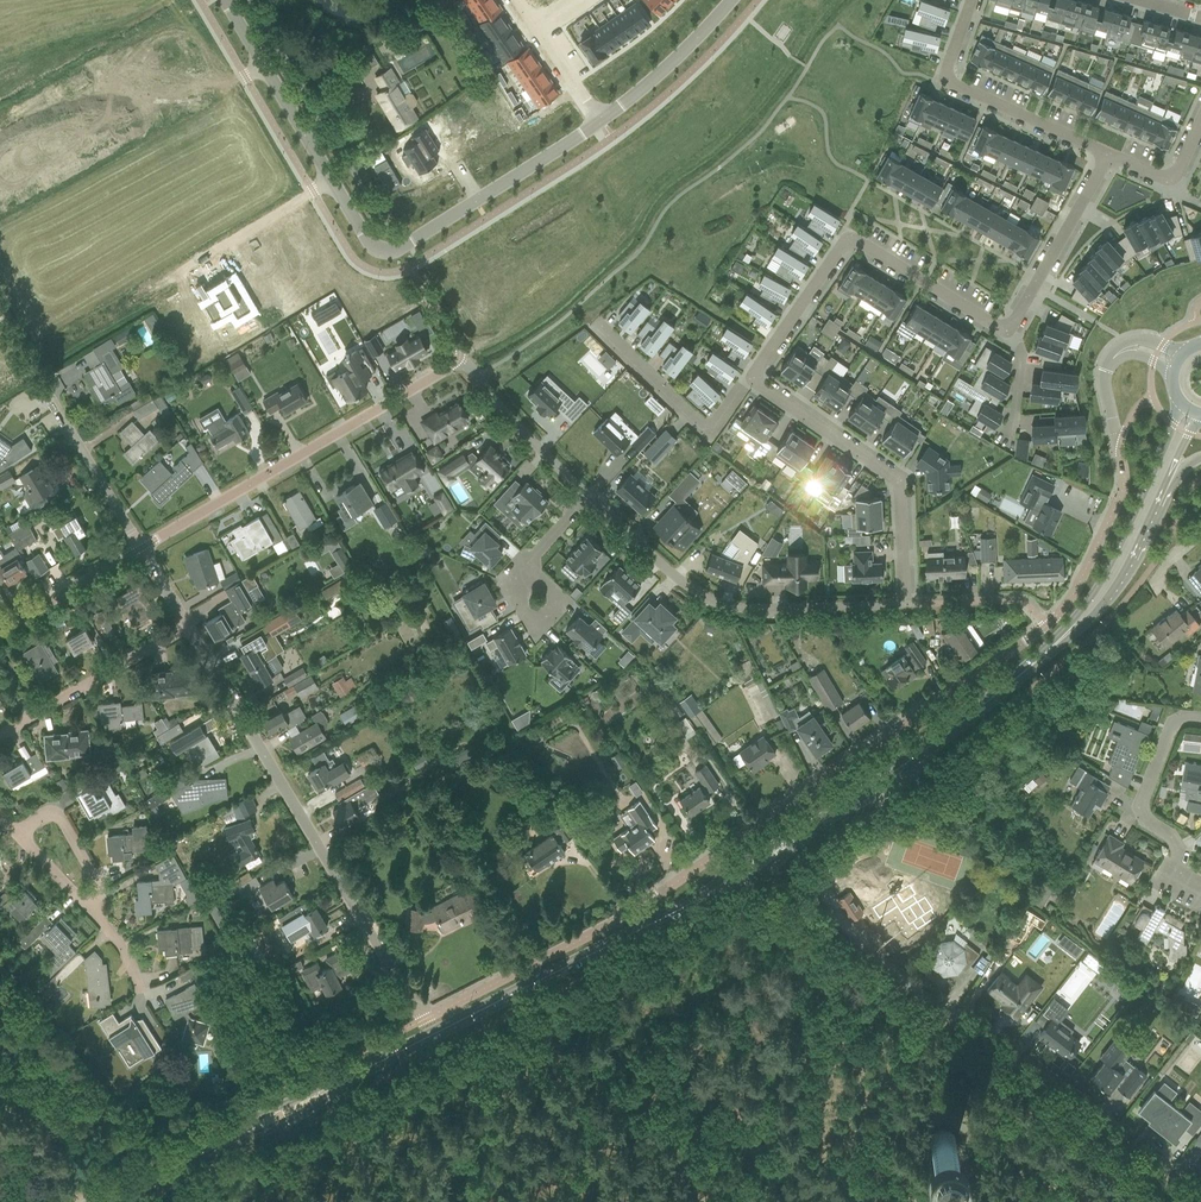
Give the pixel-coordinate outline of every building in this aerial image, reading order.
[(469,5),(475,14),(494,1),(494,0),(477,0),(469,5)] [(660,14),(668,6),(661,0),(645,0),(660,14)] [(948,9),(923,0),(921,0),(917,11),(922,13),(918,24),(934,30),(938,22),(943,23),(948,9)] [(1009,8),(1021,11),(1024,0),(1011,0),(1009,8)] [(1021,11),(1035,15),(1036,10),(1038,2),(1035,1),(1035,0),(1024,0),(1021,11)] [(1035,1),(1038,2),(1036,10),(1047,14),(1050,5),(1047,4),(1048,0),(1035,0),(1035,1)] [(1047,14),(1046,18),(1060,22),(1064,9),(1067,10),(1070,0),(1048,0),(1047,4),(1050,5),(1047,14)] [(1060,22),(1080,28),(1084,15),(1081,14),(1084,3),(1075,0),(1070,0),(1067,10),(1064,9),(1060,22)] [(494,1),(475,14),(481,22),(481,23),(498,12),(501,10),(494,1)] [(604,3),(598,7),(601,11),(607,7),(604,3)] [(1084,15),(1080,28),(1094,32),(1096,28),(1095,28),(1098,19),(1098,18),(1101,19),(1103,13),(1097,11),(1098,7),(1084,3),(1081,14),(1084,15)] [(636,4),(626,10),(640,30),(649,24),(636,4)] [(598,7),(592,11),(595,15),(601,11),(598,7)] [(1098,18),(1098,19),(1095,28),(1096,28),(1107,31),(1110,22),(1113,23),(1116,12),(1104,8),(1103,13),(1101,19),(1098,18)] [(626,10),(617,16),(631,36),(640,30),(626,10)] [(481,22),(478,24),(484,34),(504,20),(498,12),(481,23),(481,22)] [(1107,31),(1105,35),(1120,40),(1121,35),(1131,38),(1136,22),(1129,21),(1130,16),(1116,12),(1113,23),(1110,22),(1107,31)] [(889,14),(887,22),(905,27),(907,27),(909,19),(889,14)] [(586,15),(580,19),(583,23),(589,19),(586,15)] [(617,16),(609,22),(622,42),(631,36),(617,16)] [(580,19),(575,23),(577,27),(583,23),(580,19)] [(504,20),(484,34),(490,42),(510,29),(504,20)] [(1131,38),(1129,42),(1154,49),(1157,36),(1154,35),(1157,24),(1143,20),(1142,24),(1136,22),(1131,38)] [(609,22),(600,28),(613,48),(622,42),(609,22)] [(1154,35),(1157,36),(1154,49),(1166,53),(1167,48),(1169,39),(1172,40),(1174,34),(1168,32),(1170,27),(1157,24),(1154,35)] [(935,50),(939,35),(907,27),(905,27),(903,39),(912,41),(910,49),(928,54),(930,49),(935,50)] [(600,28),(591,34),(604,54),(613,48),(600,28)] [(999,28),(997,34),(1002,36),(1005,30),(999,28)] [(510,29),(490,42),(496,51),(516,38),(510,29)] [(1167,48),(1180,52),(1183,44),(1186,45),(1190,33),(1175,29),(1174,34),(1172,40),(1169,39),(1167,48)] [(1180,52),(1179,57),(1191,60),(1195,47),(1198,48),(1200,37),(1200,36),(1190,33),(1186,45),(1183,44),(1180,52)] [(591,34),(580,42),(594,61),(604,54),(591,34)] [(1002,36),(997,34),(994,40),(996,42),(999,43),(1002,36)] [(996,42),(994,40),(981,35),(970,60),(985,67),(986,66),(985,66),(996,42)] [(1191,60),(1200,63),(1200,37),(1198,48),(1195,47),(1191,60)] [(395,52),(411,43),(407,38),(392,47),(395,52)] [(516,38),(496,51),(503,61),(522,47),(516,38)] [(1011,48),(999,43),(996,42),(985,66),(1000,72),(1011,48)] [(1098,46),(1091,44),(1089,50),(1096,52),(1098,46)] [(527,48),(508,61),(514,71),(533,58),(527,48)] [(1011,48),(1000,72),(1014,79),(1025,54),(1011,48)] [(1127,52),(1125,59),(1131,61),(1133,54),(1127,52)] [(367,68),(378,62),(372,53),(362,59),(367,68)] [(1039,61),(1025,54),(1014,79),(1028,85),(1039,61)] [(533,58),(514,71),(520,80),(539,66),(533,58)] [(1054,67),(1039,61),(1028,85),(1043,92),(1054,67)] [(1174,73),(1176,67),(1168,65),(1166,71),(1174,73)] [(539,66),(520,80),(526,88),(545,75),(539,66)] [(1184,69),(1176,67),(1174,73),(1182,76),(1184,69)] [(403,97),(403,96),(396,84),(399,82),(391,69),(376,78),(383,90),(377,94),(397,128),(416,117),(410,107),(415,104),(416,100),(412,94),(409,94),(403,97)] [(1062,100),(1073,76),(1058,69),(1047,94),(1062,100)] [(545,75),(526,88),(532,97),(551,84),(545,75)] [(1087,82),(1073,76),(1062,100),(1076,107),(1087,82)] [(1102,89),(1087,82),(1076,107),(1091,113),(1102,89)] [(551,84),(532,97),(539,107),(558,93),(551,84)] [(1110,122),(1121,97),(1106,91),(1095,115),(1110,122)] [(931,99),(932,98),(931,98),(919,92),(914,104),(912,103),(908,110),(911,111),(907,119),(920,125),(923,118),(922,118),(931,99)] [(1135,104),(1121,97),(1110,122),(1124,128),(1135,104)] [(931,99),(922,118),(923,118),(933,123),(942,104),(931,99)] [(942,104),(933,123),(944,128),(953,109),(942,104)] [(1135,104),(1124,128),(1138,134),(1149,110),(1135,104)] [(953,109),(944,128),(955,133),(964,114),(953,109)] [(1149,110),(1138,134),(1152,141),(1153,141),(1164,116),(1149,110)] [(976,119),(964,114),(955,133),(967,138),(976,119)] [(1153,141),(1152,141),(1167,148),(1178,123),(1164,116),(1153,141)] [(898,124),(895,132),(902,135),(906,128),(898,124)] [(978,126),(968,148),(972,150),(973,148),(985,153),(986,152),(985,152),(994,132),(995,132),(995,131),(982,125),(981,127),(978,126)] [(407,154),(401,157),(407,166),(412,163),(419,174),(437,163),(432,154),(439,150),(425,128),(411,137),(414,143),(404,150),(407,154)] [(994,132),(985,152),(986,152),(997,156),(1005,137),(995,132),(994,132)] [(919,137),(917,141),(923,145),(926,140),(919,137)] [(1005,137),(997,156),(1008,161),(1016,142),(1005,137)] [(926,140),(923,145),(930,148),(932,143),(926,140)] [(1016,142),(1008,161),(1019,166),(1027,147),(1016,142)] [(914,145),(912,150),(919,153),(921,148),(914,145)] [(1027,147),(1019,166),(1030,171),(1038,152),(1027,147)] [(921,148),(919,153),(925,156),(928,152),(921,148)] [(941,148),(938,152),(945,156),(947,151),(941,148)] [(947,151),(945,156),(952,159),(954,154),(947,151)] [(1038,152),(1030,171),(1041,176),(1049,157),(1038,152)] [(888,182),(900,162),(888,155),(887,157),(885,156),(880,164),(882,165),(876,176),(888,182)] [(935,155),(933,160),(939,164),(942,159),(935,155)] [(1049,157),(1041,176),(1051,181),(1052,181),(1061,162),(1060,162),(1049,157)] [(942,159),(939,164),(946,167),(948,162),(942,159)] [(400,185),(386,160),(374,167),(388,192),(400,185)] [(1051,181),(1051,182),(1064,188),(1065,185),(1067,186),(1070,179),(1068,178),(1073,166),(1061,160),(1060,162),(1061,162),(1052,181),(1051,181)] [(972,161),(969,167),(977,170),(979,164),(972,161)] [(900,162),(888,182),(888,183),(889,182),(899,187),(910,169),(900,163),(900,162)] [(910,169),(899,187),(910,193),(920,175),(910,169)] [(983,169),(980,174),(987,177),(989,172),(983,169)] [(1073,169),(1070,176),(1076,179),(1079,172),(1073,169)] [(989,172),(987,177),(994,180),(996,176),(989,172)] [(931,181),(920,175),(910,193),(920,199),(931,181)] [(978,177),(976,182),(982,185),(985,181),(978,177)] [(1004,180),(1002,185),(1009,188),(1011,183),(1004,180)] [(942,187),(931,181),(920,199),(931,205),(934,201),(936,197),(942,187)] [(985,181),(982,185),(989,189),(992,184),(985,181)] [(936,197),(934,201),(942,206),(940,208),(953,215),(953,214),(953,213),(963,195),(964,195),(964,194),(953,188),(954,186),(947,182),(938,198),(936,197)] [(1011,183),(1009,188),(1015,191),(1018,187),(1011,183)] [(1000,188),(997,193),(1004,196),(1007,192),(1000,188)] [(1022,195),(1026,197),(1030,190),(1025,188),(1022,195)] [(1034,193),(1030,190),(1026,197),(1031,199),(1034,193)] [(1007,192),(1004,196),(1011,200),(1013,195),(1007,192)] [(963,195),(953,213),(953,214),(963,219),(974,201),(964,195),(963,195)] [(1037,196),(1033,202),(1045,209),(1049,203),(1037,196)] [(1020,199),(1016,205),(1021,208),(1024,201),(1020,199)] [(974,201),(963,219),(974,225),(984,207),(974,201)] [(1024,201),(1021,208),(1025,210),(1026,210),(1029,203),(1024,201)] [(1033,202),(1029,209),(1042,216),(1045,209),(1033,202)] [(839,218),(814,203),(808,213),(813,216),(806,227),(821,236),(826,228),(830,231),(839,218)] [(984,207),(974,225),(984,231),(995,213),(984,207)] [(1160,212),(1149,218),(1148,218),(1159,237),(1162,243),(1174,237),(1182,234),(1176,214),(1164,218),(1160,212)] [(995,213),(984,231),(995,237),(1005,219),(995,213)] [(1148,216),(1137,222),(1136,223),(1148,243),(1159,237),(1148,218),(1149,218),(1148,216)] [(1016,225),(1005,219),(995,237),(1005,243),(1016,225)] [(1136,223),(1137,222),(1135,220),(1123,227),(1127,234),(1119,240),(1132,256),(1138,252),(1150,245),(1148,243),(1136,223)] [(813,253),(821,240),(798,224),(791,234),(795,237),(788,248),(803,257),(808,250),(813,253)] [(1016,225),(1005,243),(1016,249),(1026,231),(1016,225)] [(1016,249),(1015,250),(1027,257),(1033,246),(1035,247),(1039,240),(1037,239),(1039,236),(1027,229),(1026,231),(1016,249)] [(1190,260),(1193,259),(1197,257),(1197,258),(1198,259),(1200,258),(1200,233),(1191,236),(1191,237),(1184,239),(1190,260)] [(1132,256),(1119,240),(1112,245),(1106,239),(1096,249),(1097,251),(1098,250),(1116,270),(1116,269),(1125,261),(1132,256)] [(772,256),(766,267),(775,272),(775,273),(790,282),(794,274),(799,277),(807,264),(778,246),(772,256)] [(1098,250),(1097,251),(1088,259),(1090,261),(1106,278),(1106,279),(1107,280),(1118,271),(1116,269),(1116,270),(1098,250)] [(746,253),(742,261),(747,264),(751,256),(746,253)] [(1171,258),(1164,262),(1167,267),(1173,263),(1171,258)] [(735,260),(731,269),(739,274),(744,265),(735,260)] [(1090,261),(1080,270),(1082,271),(1097,287),(1097,286),(1106,279),(1106,278),(1090,261)] [(846,267),(829,291),(835,295),(838,290),(849,296),(852,290),(863,272),(864,272),(864,271),(852,264),(849,269),(846,267)] [(1082,271),(1072,280),(1077,285),(1070,297),(1088,307),(1092,301),(1102,292),(1097,286),(1097,287),(1082,271)] [(863,272),(852,290),(862,297),(873,279),(864,272),(863,272)] [(782,301),(790,287),(764,273),(759,284),(764,287),(760,294),(775,303),(777,298),(782,301)] [(217,294),(203,302),(215,323),(249,302),(234,277),(218,286),(219,288),(215,290),(217,294)] [(873,279),(862,297),(873,303),(884,285),(873,279)] [(1126,281),(1120,286),(1124,290),(1130,285),(1126,281)] [(894,291),(884,285),(873,303),(883,309),(882,310),(895,290),(894,290),(894,291)] [(906,297),(895,290),(882,310),(894,317),(906,297)] [(775,312),(747,293),(740,303),(757,315),(752,321),(759,326),(761,322),(766,325),(775,312)] [(1111,302),(1117,297),(1113,293),(1107,298),(1111,302)] [(631,332),(649,309),(640,302),(636,306),(630,300),(618,314),(622,317),(619,322),(631,332)] [(335,303),(322,310),(327,317),(339,310),(340,310),(335,302),(335,303)] [(916,304),(905,322),(902,320),(895,330),(910,339),(914,334),(916,330),(916,329),(927,311),(916,304)] [(937,318),(927,311),(916,329),(916,330),(926,336),(937,318)] [(152,332),(160,327),(152,314),(144,319),(152,332)] [(1046,324),(1042,336),(1041,336),(1066,345),(1066,346),(1068,347),(1073,334),(1068,332),(1074,322),(1061,314),(1053,326),(1046,324)] [(707,316),(701,325),(705,327),(711,319),(707,316)] [(836,316),(833,321),(839,325),(842,321),(836,316)] [(829,318),(824,324),(836,332),(840,326),(839,325),(833,321),(829,318)] [(937,318),(926,336),(937,342),(948,324),(937,318)] [(640,345),(652,354),(673,327),(664,319),(657,328),(647,321),(636,334),(644,340),(640,345)] [(836,332),(824,324),(820,330),(832,338),(836,332)] [(958,330),(948,324),(937,342),(947,348),(946,349),(946,350),(959,329),(958,329),(958,330)] [(751,342),(727,327),(721,337),(734,345),(728,355),(734,359),(738,352),(743,355),(751,342)] [(852,336),(855,332),(848,328),(846,332),(852,336)] [(581,342),(587,333),(581,329),(574,337),(581,342)] [(970,336),(959,329),(946,350),(957,356),(955,359),(962,364),(970,352),(963,348),(970,336)] [(119,344),(131,338),(126,330),(115,337),(119,344)] [(855,332),(852,336),(858,341),(861,336),(855,332)] [(870,335),(865,344),(876,351),(881,341),(870,335)] [(1041,336),(1042,336),(1039,335),(1035,348),(1042,351),(1040,365),(1060,368),(1062,357),(1066,346),(1066,345),(1041,336)] [(374,336),(365,341),(373,356),(383,350),(374,336)] [(397,349),(388,354),(396,369),(406,363),(407,366),(419,360),(417,357),(427,351),(418,337),(409,342),(407,339),(396,346),(397,349)] [(94,348),(103,363),(85,374),(101,400),(113,393),(118,401),(134,392),(128,382),(125,384),(124,382),(127,380),(119,368),(122,366),(111,348),(114,346),(110,339),(94,348)] [(844,351),(849,343),(844,339),(839,347),(844,351)] [(674,375),(692,352),(682,345),(679,349),(669,341),(658,355),(666,361),(662,365),(674,375)] [(206,367),(230,352),(225,343),(200,358),(206,367)] [(791,377),(808,353),(797,345),(780,369),(783,371),(781,374),(788,378),(789,376),(791,377)] [(886,347),(882,353),(883,357),(888,359),(893,352),(886,347)] [(326,376),(328,379),(331,385),(333,387),(332,387),(333,388),(336,386),(337,385),(339,384),(340,386),(341,388),(343,392),(342,393),(342,394),(343,394),(345,397),(344,397),(345,398),(346,397),(348,400),(350,398),(353,397),(353,396),(355,395),(356,396),(359,394),(359,393),(361,392),(361,391),(364,390),(366,389),(364,385),(363,385),(361,382),(362,381),(361,379),(367,376),(370,374),(375,371),(362,348),(360,348),(356,351),(351,354),(349,355),(349,356),(347,357),(344,358),(350,368),(348,369),(348,370),(340,375),(340,374),(337,375),(337,374),(335,371),(335,370),(334,371),(330,373),(326,376)] [(1001,379),(1011,362),(989,348),(983,357),(980,355),(974,364),(982,369),(983,369),(1001,379)] [(606,350),(601,355),(612,365),(616,361),(606,350)] [(714,377),(720,381),(723,377),(728,381),(737,368),(713,351),(706,361),(719,370),(714,377)] [(238,352),(226,359),(229,364),(235,373),(246,366),(240,357),(238,352)] [(818,360),(808,353),(791,377),(802,385),(813,369),(819,373),(829,359),(822,355),(818,360)] [(829,359),(819,373),(825,377),(814,393),(817,395),(815,397),(822,401),(823,399),(825,400),(842,376),(832,369),(838,360),(831,356),(829,359)] [(904,370),(907,366),(900,362),(897,366),(904,370)] [(914,370),(907,366),(904,370),(911,375),(914,370)] [(1073,372),(1054,370),(1042,368),(1040,382),(1052,384),(1052,385),(1059,385),(1059,386),(1070,387),(1075,388),(1077,373),(1073,372)] [(983,369),(982,369),(972,385),(998,401),(1009,384),(1001,379),(983,369)] [(719,393),(698,373),(690,382),(694,386),(685,395),(698,407),(704,400),(709,404),(719,393)] [(853,384),(842,376),(825,400),(836,408),(847,392),(853,396),(862,384),(856,380),(853,384)] [(998,401),(972,385),(958,377),(953,385),(975,399),(968,411),(994,427),(1002,413),(994,408),(998,401)] [(925,384),(919,379),(916,384),(923,388),(925,384)] [(541,381),(527,395),(538,405),(536,407),(545,415),(547,413),(548,415),(556,406),(571,421),(588,404),(579,396),(575,400),(560,387),(554,393),(541,381)] [(927,381),(924,387),(929,390),(933,385),(927,381)] [(1052,384),(1040,382),(1032,381),(1029,397),(1057,400),(1059,386),(1059,385),(1052,385),(1052,384)] [(307,401),(301,390),(297,384),(279,395),(277,392),(263,400),(270,413),(281,406),(285,413),(307,401)] [(862,384),(853,396),(859,400),(848,416),(859,424),(872,404),(873,404),(876,400),(865,392),(868,388),(862,384)] [(239,387),(232,391),(245,413),(252,409),(239,387)] [(651,395),(644,402),(658,415),(665,408),(651,395)] [(138,419),(157,408),(152,399),(133,411),(138,419)] [(436,413),(422,422),(431,437),(434,442),(447,434),(460,426),(459,424),(468,419),(458,402),(437,415),(436,413)] [(872,404),(859,424),(870,431),(881,416),(887,420),(891,413),(885,409),(883,412),(873,404),(872,404)] [(750,437),(766,413),(754,405),(742,422),(736,417),(728,429),(735,434),(738,429),(750,437)] [(891,413),(887,420),(893,424),(882,439),(884,441),(883,444),(889,448),(891,446),(893,447),(910,423),(899,415),(901,411),(895,407),(891,413)] [(942,407),(939,411),(946,416),(949,411),(942,407)] [(607,419),(594,432),(611,449),(617,454),(620,451),(629,441),(630,441),(614,425),(620,418),(621,417),(615,411),(607,419)] [(208,413),(198,419),(204,429),(208,427),(212,436),(210,437),(216,448),(234,437),(236,442),(249,434),(243,424),(237,415),(226,421),(225,422),(222,417),(213,422),(208,413)] [(778,422),(766,413),(750,437),(761,445),(758,450),(764,454),(773,443),(767,439),(778,422)] [(1083,414),(1080,414),(1075,414),(1054,416),(1054,423),(1055,423),(1056,437),(1076,436),(1076,430),(1080,430),(1084,429),(1083,414)] [(132,422),(130,424),(121,432),(133,446),(124,454),(133,463),(158,440),(150,430),(144,435),(132,422)] [(910,423),(893,447),(904,455),(915,439),(921,443),(925,436),(919,432),(921,430),(910,423)] [(1055,423),(1054,423),(1032,425),(1032,440),(1056,439),(1056,437),(1055,423)] [(972,425),(969,430),(979,436),(982,431),(972,425)] [(631,443),(639,451),(656,434),(647,426),(638,435),(631,443)] [(665,430),(649,447),(659,457),(676,440),(665,430)] [(773,443),(764,454),(771,459),(774,455),(785,463),(802,439),(790,430),(779,447),(773,443)] [(31,450),(23,437),(10,446),(0,438),(0,471),(31,450)] [(1027,461),(1030,439),(1017,438),(1015,456),(1027,461)] [(802,439),(785,463),(797,471),(794,475),(801,480),(809,468),(803,464),(815,447),(802,439)] [(160,461),(140,479),(149,489),(150,487),(153,491),(152,492),(150,494),(155,498),(153,500),(159,506),(168,498),(167,496),(193,473),(192,472),(203,462),(190,441),(185,446),(189,451),(172,467),(176,471),(171,475),(168,471),(169,470),(160,461)] [(424,452),(424,453),(425,453),(431,463),(431,464),(432,464),(433,464),(443,457),(444,457),(444,456),(444,455),(437,445),(436,445),(435,445),(425,451),(425,452),(424,452)] [(463,455),(439,471),(447,483),(455,478),(454,477),(452,474),(466,465),(468,467),(479,477),(478,478),(479,480),(488,488),(495,480),(496,481),(510,466),(507,464),(509,462),(503,456),(501,458),(489,447),(479,458),(472,452),(464,457),(463,455)] [(948,489),(946,461),(927,448),(916,463),(928,471),(929,490),(948,489)] [(407,492),(419,485),(414,477),(424,471),(412,450),(379,471),(391,491),(402,484),(407,492)] [(815,472),(809,468),(801,480),(808,484),(809,482),(821,490),(838,464),(826,456),(815,472)] [(1087,462),(1078,462),(1079,476),(1088,476),(1087,462)] [(838,463),(838,464),(821,490),(832,497),(830,500),(838,505),(846,494),(839,489),(851,472),(838,463)] [(37,467),(21,477),(28,489),(26,491),(24,496),(33,511),(49,501),(44,494),(53,489),(48,481),(48,480),(48,479),(45,480),(37,467)] [(733,470),(726,477),(740,490),(746,483),(733,470)] [(0,477),(0,487),(14,479),(9,472),(0,477)] [(698,481),(689,472),(672,490),(682,499),(683,498),(698,481)] [(655,496),(630,474),(616,490),(626,499),(625,499),(630,504),(631,503),(640,512),(655,496)] [(1027,486),(1019,502),(1030,507),(1032,508),(1040,512),(1033,526),(1033,527),(1050,534),(1060,512),(1044,504),(1036,500),(1040,492),(1048,497),(1054,485),(1032,475),(1027,486)] [(537,514),(540,514),(543,511),(543,508),(548,501),(526,481),(516,492),(509,487),(494,503),(501,510),(506,504),(512,509),(511,510),(526,523),(534,516),(535,516),(537,514)] [(880,497),(870,498),(870,490),(861,484),(853,496),(855,498),(855,499),(856,513),(881,512),(880,497)] [(346,491),(336,496),(343,507),(339,509),(343,514),(336,518),(344,530),(357,522),(352,515),(358,511),(372,503),(367,495),(361,485),(347,493),(346,491)] [(981,488),(976,496),(987,503),(992,494),(981,488)] [(285,499),(283,501),(284,502),(290,512),(300,529),(306,525),(310,531),(324,523),(320,517),(316,519),(305,502),(299,491),(285,500),(285,499)] [(443,492),(434,497),(444,513),(453,508),(443,492)] [(690,520),(691,519),(687,516),(686,517),(680,511),(684,507),(676,500),(667,511),(669,513),(657,526),(668,536),(667,537),(671,541),(672,539),(682,549),(700,529),(690,520)] [(385,503),(374,509),(385,527),(396,520),(385,503)] [(778,505),(774,511),(779,515),(781,513),(783,509),(778,505)] [(856,513),(851,513),(852,527),(847,528),(847,536),(851,536),(860,535),(862,535),(861,528),(882,527),(881,512),(856,513)] [(76,515),(60,524),(66,535),(64,536),(74,553),(82,548),(86,546),(85,545),(80,536),(86,532),(76,515)] [(236,537),(231,540),(241,556),(242,556),(244,558),(251,554),(257,550),(273,541),(275,544),(281,541),(282,540),(273,525),(265,530),(258,517),(242,527),(241,525),(232,530),(236,537)] [(460,553),(472,560),(477,554),(490,566),(502,552),(495,546),(498,543),(496,541),(501,535),(485,521),(480,527),(484,532),(470,547),(465,544),(460,553)] [(27,523),(12,532),(8,534),(16,548),(18,551),(18,550),(36,539),(27,523)] [(711,552),(705,569),(736,581),(758,542),(739,528),(730,540),(739,547),(730,559),(711,552)] [(421,532),(411,538),(420,542),(425,533),(421,532)] [(300,545),(293,533),(286,537),(292,549),(300,545)] [(860,535),(851,536),(852,545),(860,545),(860,535)] [(772,536),(761,555),(776,555),(783,543),(780,541),(781,539),(776,536),(774,538),(772,536)] [(409,538),(420,557),(421,556),(420,555),(418,551),(424,545),(428,547),(429,548),(430,547),(420,542),(411,538),(409,537),(409,538)] [(580,574),(582,573),(585,576),(596,563),(593,560),(602,551),(587,537),(565,560),(580,574)] [(288,553),(292,550),(285,538),(281,541),(288,553)] [(995,538),(980,538),(981,560),(996,560),(995,538)] [(1027,538),(1026,554),(1037,554),(1037,539),(1027,538)] [(341,546),(331,552),(338,563),(343,573),(353,567),(341,546)] [(7,579),(9,582),(26,572),(18,559),(21,556),(18,550),(18,551),(16,548),(4,555),(0,549),(0,583),(7,579)] [(206,550),(185,557),(190,573),(193,572),(198,587),(217,581),(206,550)] [(853,552),(854,564),(852,564),(853,581),(859,581),(859,583),(868,583),(868,580),(882,580),(882,576),(884,575),(884,566),(881,567),(881,563),(871,563),(871,560),(872,560),(872,551),(853,552)] [(943,551),(927,552),(929,577),(964,576),(963,556),(943,557),(943,551)] [(968,565),(977,564),(973,551),(967,551),(968,565)] [(48,568),(39,554),(25,562),(34,577),(48,568)] [(788,557),(788,564),(763,565),(764,582),(779,582),(783,582),(786,582),(786,587),(805,586),(805,579),(815,579),(815,563),(804,564),(804,557),(788,557)] [(1003,559),(1004,581),(1064,579),(1063,557),(1003,559)] [(606,582),(601,587),(610,594),(614,590),(627,601),(640,586),(619,566),(605,581),(606,582)] [(222,613),(206,623),(215,638),(245,621),(240,612),(255,603),(248,591),(257,585),(251,574),(241,580),(239,581),(226,589),(232,600),(219,608),(222,613)] [(235,574),(232,576),(221,582),(226,589),(239,581),(235,574)] [(321,591),(326,600),(350,587),(345,577),(321,591)] [(482,580),(462,592),(462,593),(463,592),(464,594),(463,595),(468,603),(464,606),(468,614),(462,618),(469,631),(479,625),(481,624),(479,621),(493,613),(489,607),(488,604),(494,601),(484,583),(482,583),(481,581),(482,581),(482,580)] [(128,591),(117,598),(134,626),(151,616),(156,613),(144,593),(145,593),(140,584),(139,585),(135,587),(133,584),(126,589),(128,591)] [(576,587),(570,594),(576,599),(582,592),(576,587)] [(633,620),(622,633),(631,641),(640,632),(645,626),(656,637),(658,634),(663,639),(674,626),(670,622),(675,617),(660,603),(657,606),(655,609),(646,601),(636,612),(638,615),(633,620)] [(621,623),(631,612),(623,604),(613,615),(621,623)] [(82,606),(75,610),(81,620),(83,619),(87,626),(88,625),(90,628),(94,625),(82,606)] [(294,606),(265,623),(265,624),(273,636),(276,634),(302,619),(294,606)] [(96,612),(91,614),(97,628),(102,626),(104,626),(110,623),(104,609),(96,612)] [(1188,636),(1200,626),(1187,610),(1181,616),(1176,610),(1169,616),(1168,615),(1169,617),(1166,619),(1165,618),(1152,629),(1167,646),(1184,632),(1188,636)] [(579,616),(566,630),(574,638),(573,640),(579,646),(581,644),(588,651),(590,648),(598,640),(603,635),(602,634),(607,629),(595,618),(590,623),(588,624),(579,616)] [(460,633),(452,620),(445,625),(452,637),(460,633)] [(950,644),(961,660),(978,648),(959,621),(941,633),(949,645),(950,644)] [(704,624),(703,627),(704,630),(707,632),(710,631),(712,630),(713,626),(712,623),(709,622),(706,622),(704,624)] [(916,622),(910,625),(917,639),(923,635),(916,622)] [(239,639),(246,652),(241,655),(250,670),(264,662),(276,655),(268,642),(260,627),(239,639)] [(93,642),(87,632),(85,628),(66,640),(74,653),(93,642)] [(510,628),(485,643),(490,650),(498,646),(509,664),(525,654),(520,645),(521,644),(517,637),(516,638),(510,628)] [(487,640),(483,633),(467,642),(471,649),(487,640)] [(595,656),(605,646),(599,640),(589,651),(595,656)] [(45,641),(41,643),(23,653),(40,682),(57,672),(52,663),(56,660),(45,641)] [(892,675),(886,679),(893,689),(908,678),(915,673),(913,670),(918,667),(926,662),(912,642),(905,647),(909,652),(886,668),(892,675)] [(551,649),(541,660),(542,662),(542,663),(556,676),(557,675),(564,682),(575,670),(573,669),(577,665),(572,660),(572,659),(558,645),(553,650),(551,649)] [(628,650),(625,654),(629,658),(630,659),(634,656),(628,650)] [(1163,656),(1157,661),(1162,667),(1168,662),(1163,656)] [(797,661),(789,665),(793,672),(801,668),(797,661)] [(270,674),(264,662),(250,670),(259,686),(272,678),(273,679),(282,674),(278,669),(270,674)] [(659,663),(655,666),(661,675),(667,671),(661,662),(659,663)] [(18,679),(13,663),(4,666),(10,682),(18,679)] [(307,675),(303,668),(284,679),(288,686),(307,675)] [(171,671),(151,674),(154,697),(171,695),(171,689),(194,687),(192,669),(186,670),(187,675),(172,676),(171,671)] [(809,678),(828,710),(842,702),(823,669),(809,678)] [(778,714),(762,681),(763,680),(756,670),(741,680),(748,689),(764,721),(778,714)] [(311,676),(284,691),(287,697),(297,691),(300,696),(317,686),(311,676)] [(332,684),(340,697),(356,687),(351,677),(345,681),(343,677),(332,684)] [(691,695),(680,703),(688,714),(691,718),(702,709),(699,706),(691,695)] [(143,717),(141,703),(135,704),(135,705),(120,707),(120,702),(100,704),(102,722),(109,721),(110,727),(120,726),(120,722),(122,721),(122,719),(143,717)] [(869,717),(859,702),(841,714),(852,730),(869,717)] [(1149,704),(1147,707),(1152,709),(1159,712),(1161,706),(1149,704)] [(363,717),(356,705),(339,715),(346,727),(363,717)] [(281,710),(274,714),(264,720),(271,732),(287,723),(290,727),(306,718),(299,706),(284,715),(281,710)] [(813,716),(803,723),(798,716),(794,707),(788,710),(787,708),(778,712),(788,732),(797,727),(804,737),(803,737),(808,745),(809,744),(816,754),(820,751),(822,754),(829,749),(827,746),(832,743),(826,735),(832,730),(825,720),(819,724),(813,716)] [(529,709),(521,714),(527,725),(529,724),(529,709)] [(702,709),(691,718),(711,746),(722,738),(702,709)] [(316,723),(300,732),(290,739),(298,753),(325,737),(321,731),(327,728),(328,722),(326,720),(327,719),(322,711),(321,712),(320,710),(311,715),(316,723)] [(166,717),(162,719),(169,729),(178,723),(187,718),(185,716),(181,719),(179,716),(175,718),(174,717),(168,721),(166,717)] [(213,717),(203,723),(198,726),(198,725),(170,742),(177,752),(191,744),(203,763),(216,755),(203,733),(218,724),(213,717)] [(686,717),(676,724),(687,739),(696,733),(686,717)] [(158,728),(154,731),(157,736),(168,729),(162,718),(154,722),(158,728)] [(781,719),(774,722),(778,730),(785,727),(781,719)] [(1148,734),(1118,722),(1114,720),(1107,737),(1117,740),(1108,762),(1113,764),(1108,777),(1127,788),(1148,734)] [(161,743),(183,731),(178,723),(169,729),(168,729),(157,736),(161,743)] [(61,733),(44,735),(46,752),(46,754),(47,755),(48,756),(48,757),(49,757),(50,758),(52,758),(53,758),(67,757),(67,754),(69,754),(70,756),(90,755),(90,749),(88,730),(79,731),(80,736),(67,738),(67,733),(66,733),(66,734),(62,735),(61,733)] [(740,752),(732,757),(738,767),(747,762),(753,771),(763,765),(762,763),(768,759),(775,753),(763,736),(740,752)] [(1076,742),(1072,752),(1078,754),(1082,744),(1076,742)] [(112,755),(106,746),(99,751),(105,760),(112,755)] [(312,758),(318,767),(309,772),(310,773),(308,774),(312,782),(315,781),(319,788),(326,784),(327,786),(350,772),(345,764),(338,769),(332,759),(329,760),(323,751),(312,758)] [(359,757),(364,764),(371,760),(367,752),(359,757)] [(494,763),(500,773),(517,761),(511,752),(494,763)] [(617,753),(610,757),(618,769),(625,765),(617,753)] [(423,755),(412,762),(416,769),(427,762),(423,755)] [(16,763),(2,770),(6,777),(3,778),(3,779),(3,781),(4,782),(5,784),(6,785),(8,786),(11,785),(11,786),(30,775),(33,780),(41,775),(38,770),(39,770),(31,756),(30,756),(24,760),(17,764),(16,763)] [(107,765),(106,766),(109,772),(115,768),(113,765),(112,762),(107,765)] [(1200,813),(1200,765),(1185,762),(1180,786),(1198,790),(1196,802),(1188,800),(1186,810),(1200,813)] [(719,785),(705,765),(694,773),(702,785),(700,787),(699,786),(680,799),(690,814),(709,802),(704,794),(708,791),(708,792),(719,785)] [(1099,779),(1085,772),(1078,767),(1069,782),(1076,787),(1081,789),(1071,805),(1089,816),(1096,804),(1100,806),(1108,794),(1095,786),(1099,779)] [(148,774),(144,768),(136,772),(140,779),(148,774)] [(102,769),(89,777),(94,786),(78,795),(91,818),(105,810),(109,816),(127,805),(120,792),(117,794),(102,769)] [(1042,773),(1035,780),(1040,785),(1047,779),(1042,773)] [(360,779),(353,783),(334,794),(338,800),(364,785),(360,779)] [(194,780),(172,794),(183,811),(199,801),(200,802),(204,800),(204,799),(226,797),(225,782),(211,784),(209,784),(207,784),(204,783),(201,783),(199,782),(197,781),(194,780)] [(636,781),(628,785),(636,796),(643,792),(636,781)] [(340,807),(333,811),(334,814),(336,817),(341,826),(359,816),(355,809),(379,795),(372,783),(364,788),(338,803),(340,807)] [(165,788),(145,800),(151,809),(156,805),(170,797),(169,795),(165,788)] [(236,803),(221,812),(224,818),(234,812),(239,823),(225,828),(229,839),(236,836),(244,850),(235,854),(241,865),(245,863),(248,869),(262,861),(258,855),(259,854),(246,833),(254,830),(249,819),(247,814),(256,810),(250,797),(236,803)] [(628,846),(634,854),(655,840),(649,832),(657,826),(639,801),(628,809),(637,822),(612,839),(621,851),(628,846)] [(24,804),(17,807),(19,813),(26,810),(24,804)] [(542,819),(550,832),(552,835),(527,852),(527,853),(521,857),(527,865),(531,862),(537,869),(547,862),(548,864),(565,852),(558,843),(562,841),(562,842),(576,833),(567,821),(557,828),(548,815),(542,819)] [(111,836),(111,837),(108,837),(107,837),(109,854),(110,854),(113,853),(113,859),(132,857),(132,852),(149,850),(146,825),(133,827),(134,833),(111,836)] [(159,827),(152,831),(157,841),(165,837),(159,827)] [(1109,836),(1094,861),(1130,883),(1143,862),(1133,856),(1132,857),(1124,852),(1125,850),(1120,847),(1122,843),(1109,836)] [(1090,858),(1097,845),(1093,843),(1085,856),(1090,858)] [(151,882),(151,881),(138,882),(139,900),(135,900),(137,913),(151,911),(150,902),(165,901),(165,903),(174,903),(172,884),(178,882),(186,878),(173,854),(155,864),(159,871),(160,881),(151,882)] [(260,884),(255,876),(237,887),(242,894),(260,884)] [(273,879),(259,887),(271,908),(293,895),(284,880),(276,884),(273,879)] [(1042,882),(1032,901),(1042,907),(1052,888),(1042,882)] [(877,901),(871,905),(873,907),(872,907),(879,918),(897,906),(909,924),(911,927),(915,924),(918,929),(936,917),(933,912),(935,911),(927,899),(919,903),(915,898),(918,896),(911,886),(909,887),(905,890),(902,886),(901,886),(889,894),(891,896),(879,903),(877,901)] [(0,896),(0,908),(4,904),(21,922),(27,916),(39,905),(34,899),(36,897),(33,894),(30,896),(23,889),(12,899),(5,892),(0,896)] [(194,892),(184,898),(188,905),(198,900),(194,892)] [(423,911),(413,910),(407,909),(405,928),(421,929),(422,921),(424,921),(426,921),(428,921),(430,920),(432,920),(434,919),(436,918),(437,918),(444,930),(461,921),(462,922),(463,921),(461,917),(468,914),(471,920),(481,915),(470,893),(443,907),(442,904),(433,909),(434,911),(433,912),(432,912),(430,913),(428,913),(427,914),(425,914),(424,913),(423,913),(423,911)] [(863,914),(849,893),(838,900),(852,921),(863,914)] [(283,916),(278,919),(291,940),(303,933),(309,943),(323,934),(320,930),(327,926),(316,907),(310,911),(305,903),(283,916)] [(1142,906),(1131,925),(1141,931),(1137,937),(1147,943),(1155,928),(1167,935),(1166,936),(1168,937),(1167,945),(1169,949),(1169,951),(1168,953),(1168,957),(1169,959),(1170,960),(1172,960),(1175,959),(1177,957),(1181,957),(1183,956),(1186,953),(1186,952),(1186,945),(1184,945),(1184,930),(1181,928),(1183,924),(1169,915),(1168,915),(1167,915),(1166,915),(1165,916),(1163,920),(1160,918),(1165,911),(1155,906),(1152,911),(1142,906)] [(61,918),(49,930),(48,929),(46,930),(47,931),(41,938),(56,953),(50,959),(59,968),(76,952),(67,943),(77,934),(61,918)] [(25,948),(44,930),(37,924),(18,942),(25,948)] [(202,927),(170,930),(158,931),(160,948),(166,948),(166,954),(192,951),(192,950),(204,948),(202,927)] [(248,943),(259,937),(256,932),(245,937),(248,943)] [(944,975),(957,973),(961,968),(966,972),(979,954),(966,943),(962,948),(953,941),(940,942),(931,953),(933,966),(944,975)] [(1075,946),(1069,953),(1075,958),(1081,951),(1075,946)] [(1088,950),(1080,960),(1086,965),(1094,955),(1088,950)] [(86,958),(79,952),(39,990),(44,995),(53,987),(54,988),(85,959),(91,1007),(105,1005),(104,1002),(110,1001),(108,986),(106,987),(104,974),(107,974),(106,964),(102,964),(101,958),(94,951),(86,958)] [(336,978),(352,970),(342,951),(326,959),(330,968),(321,972),(317,964),(302,972),(310,988),(321,982),(326,994),(340,987),(336,978)] [(267,967),(274,981),(288,974),(280,960),(267,967)] [(303,966),(300,960),(289,965),(292,972),(303,966)] [(183,982),(195,975),(191,968),(179,976),(183,982)] [(1001,971),(987,989),(1004,1002),(1010,1007),(1007,1010),(1017,1018),(1036,993),(1020,981),(1017,986),(1007,978),(1008,977),(1001,971)] [(195,984),(176,995),(165,1000),(175,1018),(183,1013),(188,1021),(182,1039),(204,1046),(210,1024),(191,1019),(187,1011),(204,1002),(195,984)] [(1174,1006),(1188,1013),(1196,1017),(1200,1007),(1200,1006),(1193,1002),(1179,995),(1174,1006)] [(383,996),(374,1001),(381,1016),(391,1011),(383,996)] [(1047,1007),(1035,1021),(1045,1029),(1039,1035),(1042,1037),(1041,1037),(1044,1040),(1044,1039),(1046,1040),(1046,1041),(1048,1043),(1049,1043),(1067,1057),(1079,1042),(1070,1035),(1073,1030),(1061,1020),(1059,1023),(1051,1017),(1054,1013),(1061,1004),(1054,998),(1047,1007)] [(855,1015),(867,1025),(873,1017),(861,1008),(855,1015)] [(136,1022),(135,1020),(131,1014),(119,1022),(113,1012),(99,1021),(115,1047),(131,1037),(145,1058),(161,1048),(142,1018),(141,1018),(142,1021),(136,1022)] [(1190,1031),(1184,1039),(1189,1043),(1195,1035),(1190,1031)] [(1104,1060),(1091,1077),(1109,1091),(1116,1083),(1119,1085),(1117,1087),(1129,1097),(1147,1076),(1125,1058),(1132,1050),(1115,1037),(1100,1057),(1104,1060)] [(164,1056),(153,1065),(157,1071),(168,1062),(164,1056)] [(1154,1090),(1138,1110),(1139,1112),(1149,1119),(1147,1121),(1148,1122),(1149,1120),(1175,1140),(1178,1135),(1184,1128),(1191,1134),(1192,1135),(1200,1124),(1200,1115),(1196,1111),(1188,1121),(1180,1114),(1183,1110),(1182,1110),(1181,1111),(1169,1101),(1177,1091),(1164,1081),(1156,1091),(1154,1090)] [(944,1155),(946,1155),(947,1155),(949,1154),(950,1153),(951,1152),(952,1151),(953,1150),(954,1150),(954,1148),(955,1147),(955,1145),(956,1144),(956,1142),(955,1140),(955,1139),(955,1138),(954,1136),(953,1135),(952,1133),(951,1133),(950,1132),(948,1131),(946,1130),(945,1130),(943,1130),(942,1130),(940,1130),(939,1131),(937,1131),(936,1132),(935,1133),(934,1134),(932,1135),(932,1137),(931,1138),(931,1140),(930,1140),(930,1142),(931,1147),(932,1149),(935,1152),(939,1155),(944,1155)]
